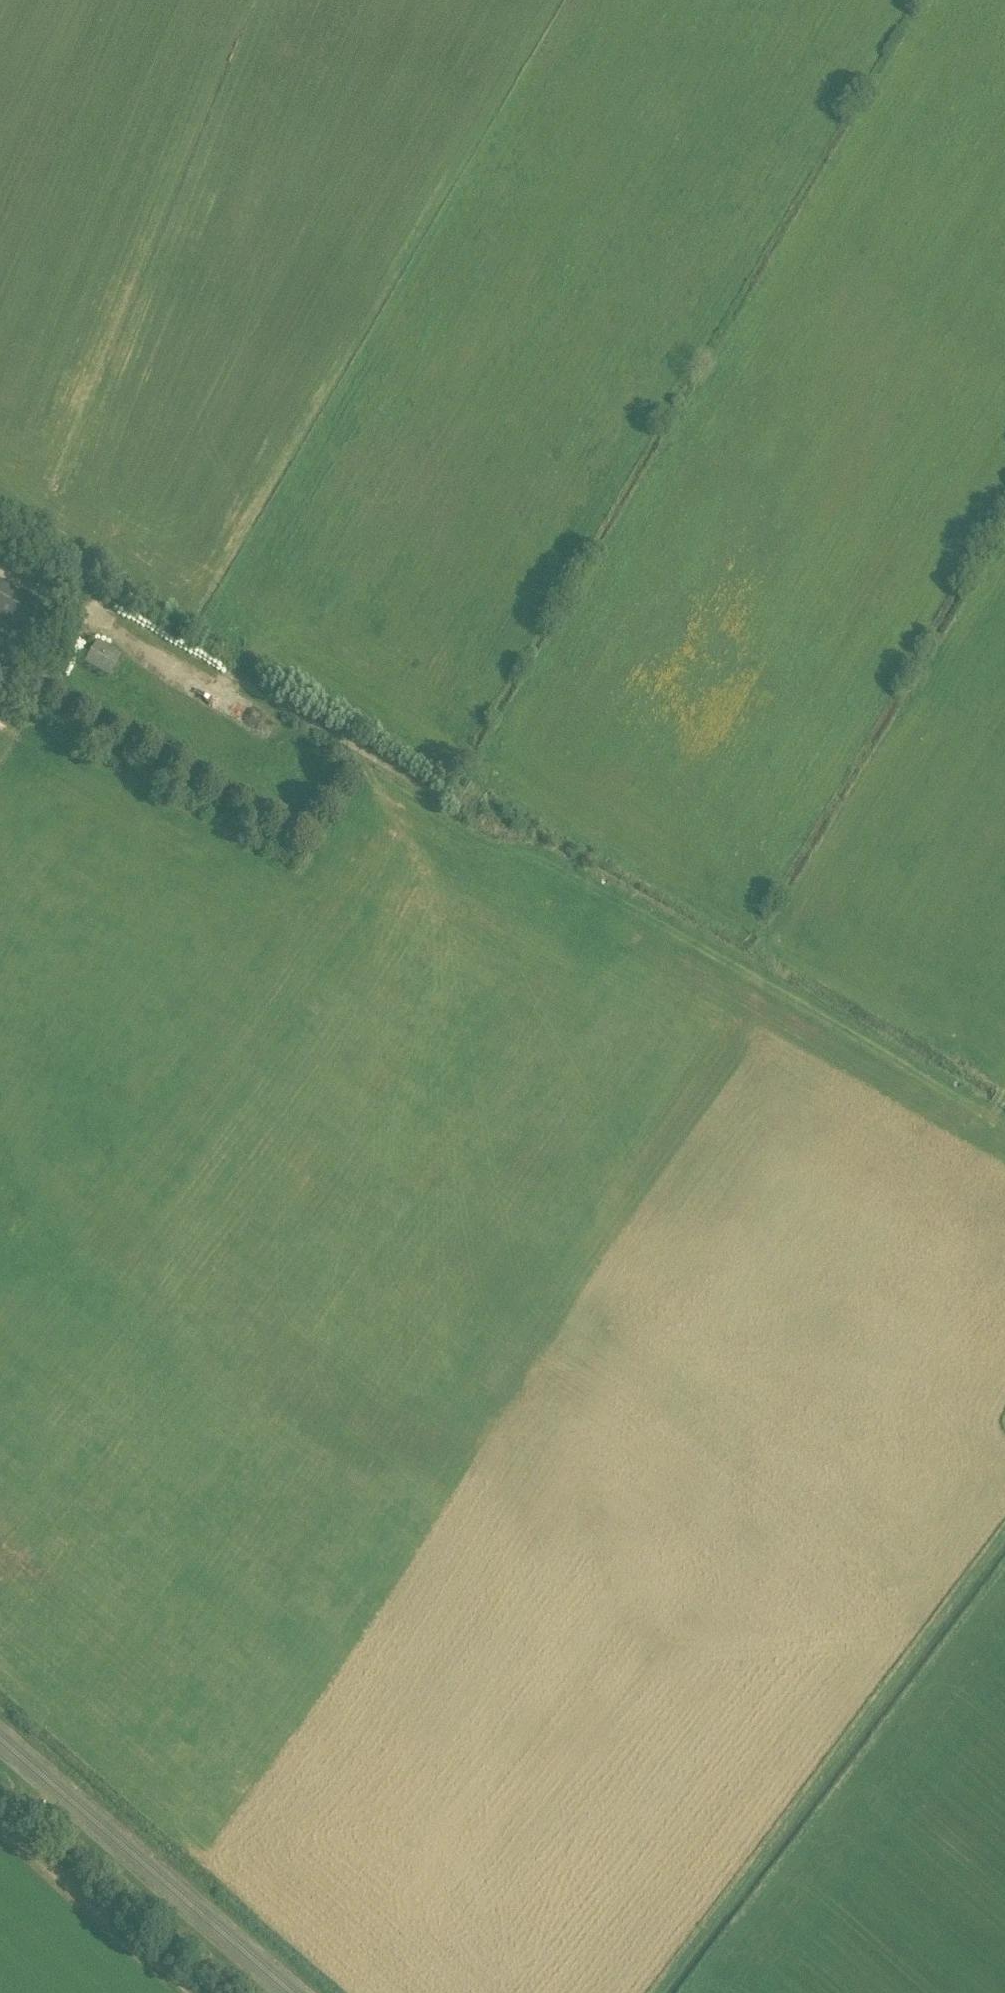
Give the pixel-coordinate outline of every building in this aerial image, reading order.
[(57,617),(0,583),(0,626),(39,649),(57,617)] [(108,678),(122,656),(97,641),(84,664),(108,678)]
